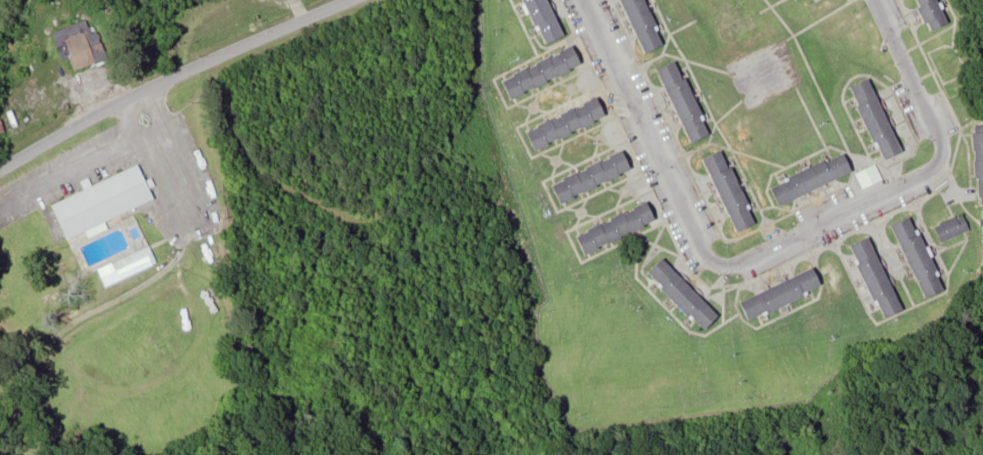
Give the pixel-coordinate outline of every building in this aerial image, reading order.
[(549,47),(565,40),(569,52),(505,79),(514,99),(591,67),(578,37),(569,40),(552,0),(529,0),(549,47)] [(670,46),(650,0),(626,0),(650,55),(670,46)] [(932,33),(951,26),(941,0),(919,0),(932,33)] [(64,62),(73,59),(76,70),(109,61),(99,30),(93,32),(90,21),(55,31),(64,62)] [(682,60),(662,69),(696,145),(716,136),(682,60)] [(877,78),(857,86),(886,162),(906,155),(877,78)] [(612,120),(604,100),(530,129),(538,149),(612,120)] [(761,224),(729,149),(709,158),(741,232),(761,224)] [(638,172),(629,151),(555,183),(564,204),(638,172)] [(859,175),(850,154),(774,185),(782,206),(859,175)] [(158,202),(145,166),(55,202),(68,237),(158,202)] [(868,189),(877,184),(869,170),(860,176),(868,189)] [(662,221),(654,201),(578,235),(587,254),(662,221)] [(937,225),(945,242),(972,229),(965,212),(937,225)] [(950,290),(917,215),(897,224),(930,298),(950,290)] [(876,236),(856,244),(886,319),(906,311),(876,236)] [(160,264),(153,246),(99,267),(107,285),(160,264)] [(711,330),(725,315),(666,257),(651,271),(711,330)] [(829,289),(821,268),(746,298),(754,319),(829,289)]
